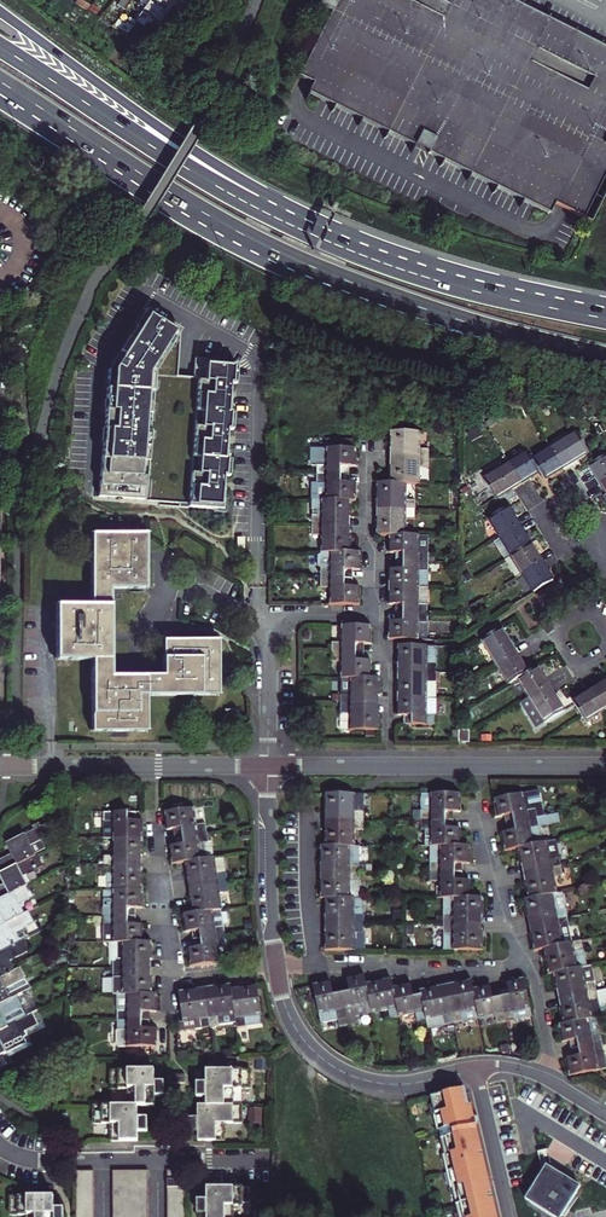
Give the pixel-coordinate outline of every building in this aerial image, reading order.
[(169,0),(150,0),(145,7),(140,13),(144,15),(148,10),(157,16),(169,0)] [(550,215),(555,205),(566,210),(584,219),(605,175),(605,49),(507,0),(324,0),(320,9),(330,14),(298,78),(305,81),(312,85),(307,95),(550,215)] [(145,310),(106,372),(154,376),(181,331),(145,310)] [(191,474),(189,507),(221,509),(223,489),(221,489),(222,477),(228,477),(229,460),(225,460),(226,444),(224,444),(225,431),(232,431),(233,414),(228,414),(230,398),(227,398),(228,384),(235,385),(236,365),(213,363),(213,359),(195,358),(193,379),(197,379),(195,412),(201,412),(200,428),(194,428),(192,458),(197,458),(196,474),(191,474)] [(106,372),(98,498),(142,501),(154,376),(106,372)] [(401,449),(401,458),(429,458),(430,450),(420,450),(421,432),(390,432),(390,449),(401,449)] [(552,449),(564,469),(589,453),(577,434),(552,449)] [(318,465),(317,474),(346,474),(346,466),(357,466),(357,449),(313,448),(313,465),(318,465)] [(541,472),(546,480),(564,469),(552,449),(534,460),(541,472)] [(511,464),(522,483),(541,472),(534,460),(529,453),(511,464)] [(605,482),(605,457),(591,466),(602,484),(605,482)] [(390,466),(390,484),(407,484),(420,484),(420,467),(429,467),(429,458),(401,458),(401,466),(390,466)] [(496,499),(522,483),(511,464),(484,480),(496,499)] [(313,500),(352,501),(357,501),(357,483),(346,483),(346,474),(317,474),(317,483),(313,483),(313,500)] [(247,480),(228,480),(228,525),(247,525),(247,480)] [(387,501),(387,509),(416,509),(416,500),(407,500),(407,484),(390,484),(377,483),(376,501),(387,501)] [(352,518),(352,501),(313,500),(313,526),(342,526),(342,518),(352,518)] [(501,537),(521,526),(509,508),(490,519),(501,537)] [(376,535),(390,535),(406,535),(407,519),(416,519),(416,509),(387,509),(387,518),(376,518),(376,535)] [(342,534),(342,526),(313,526),(313,534),(322,534),(321,553),(352,553),(352,534),(342,534)] [(532,544),(521,526),(501,537),(512,556),(532,544)] [(146,589),(146,533),(91,534),(91,605),(56,605),(56,660),(91,660),(91,713),(138,713),(138,695),(217,695),(217,640),(163,640),(163,676),(111,676),(111,589),(146,589)] [(400,553),(400,561),(429,562),(429,535),(406,535),(390,535),(389,553),(400,553)] [(246,537),(238,537),(238,548),(246,548),(246,537)] [(524,574),(543,562),(532,544),(512,556),(524,574)] [(361,553),(352,553),(321,553),(321,578),(322,578),(350,578),(350,570),(361,570),(361,553)] [(389,570),(389,587),(429,587),(429,562),(400,561),(400,570),(389,570)] [(524,574),(535,592),(554,581),(543,562),(524,574)] [(331,587),(331,604),(360,605),(361,587),(350,587),(350,578),(322,578),(321,578),(321,587),(331,587)] [(400,605),(400,613),(429,614),(429,587),(389,587),(389,605),(400,605)] [(389,639),(428,640),(429,614),(400,613),(400,621),(389,621),(389,639)] [(372,626),(342,626),(342,643),(333,643),(333,652),(361,652),(361,644),(372,644),(372,626)] [(499,665),(518,654),(502,629),(483,640),(499,665)] [(409,672),(437,672),(437,646),(398,645),(398,662),(409,662),(409,672)] [(361,661),(361,652),(333,652),(333,661),(342,661),(342,678),(372,678),(372,661),(361,661)] [(529,672),(518,654),(499,665),(510,684),(518,679),(529,672)] [(549,686),(538,667),(529,672),(518,679),(530,697),(549,686)] [(398,681),(398,698),(437,698),(437,672),(409,672),(409,681),(398,681)] [(372,678),(342,678),(341,704),(370,704),(370,695),(381,695),(381,678),(372,678)] [(592,691),(603,710),(605,708),(605,682),(592,691)] [(565,711),(549,686),(530,697),(546,723),(565,711)] [(603,710),(592,691),(573,702),(585,721),(603,710)] [(408,724),(437,724),(437,698),(398,698),(398,715),(408,715),(408,724)] [(341,704),(341,730),(350,730),(381,730),(381,713),(370,713),(370,704),(341,704)] [(459,730),(459,741),(470,741),(470,730),(459,730)] [(534,792),(496,800),(499,818),(510,815),(512,823),(539,818),(534,792)] [(364,794),(326,794),(326,813),(336,813),(336,821),(365,820),(364,794)] [(462,795),(423,794),(422,821),(452,821),(452,813),(462,813),(462,795)] [(194,809),(165,813),(168,831),(179,829),(180,838),(207,834),(205,824),(197,826),(194,809)] [(112,839),(141,839),(141,822),(131,822),(131,813),(103,813),(103,839),(112,839)] [(539,818),(512,823),(513,832),(502,835),(505,852),(519,849),(544,844),(541,827),(561,823),(559,813),(539,818)] [(365,820),(336,821),(336,830),(326,830),(326,846),(355,846),(355,830),(365,830),(365,820)] [(452,830),(452,821),(422,821),(422,830),(433,830),(433,846),(462,846),(462,830),(452,830)] [(34,858),(33,854),(43,849),(40,842),(50,837),(45,825),(41,827),(39,823),(31,827),(33,831),(6,844),(11,855),(0,861),(0,874),(34,858)] [(207,834),(180,838),(181,845),(170,847),(173,865),(185,863),(211,859),(207,834)] [(102,865),(130,864),(130,858),(142,857),(141,839),(112,839),(112,856),(102,856),(102,865)] [(544,844),(519,849),(523,865),(533,863),(535,872),(562,866),(557,841),(544,844)] [(355,846),(326,846),(321,846),(321,864),(332,864),(332,873),(359,873),(360,846),(355,846)] [(472,846),(462,846),(433,846),(432,872),(461,872),(461,865),(472,865),(472,846)] [(28,887),(22,877),(43,866),(37,856),(34,858),(0,874),(0,876),(4,884),(0,886),(0,901),(28,887)] [(211,859),(185,863),(188,880),(199,878),(200,887),(227,882),(226,874),(217,875),(214,858),(211,859)] [(112,891),(142,890),(142,873),(130,873),(130,864),(102,865),(103,874),(112,873),(112,891)] [(562,866),(535,872),(537,881),(526,883),(529,899),(558,893),(555,877),(564,875),(562,866)] [(461,881),(461,872),(432,872),(432,881),(441,881),(441,897),(445,897),(472,898),(472,881),(461,881)] [(359,873),(332,873),(332,881),(321,881),(321,897),(326,897),(359,897),(359,873)] [(227,882),(200,887),(202,894),(189,896),(192,914),(212,911),(221,910),(219,893),(229,891),(227,882)] [(24,914),(19,905),(33,898),(28,887),(0,901),(0,927),(24,914)] [(103,917),(131,917),(131,909),(142,909),(142,890),(112,891),(113,907),(103,908),(103,917)] [(558,893),(529,899),(525,900),(529,918),(539,916),(540,924),(568,917),(563,892),(558,893)] [(359,897),(326,897),(326,917),(336,917),(336,924),(364,925),(364,898),(359,897)] [(485,898),(472,898),(445,897),(445,924),(474,925),(474,917),(484,917),(485,898)] [(212,911),(192,914),(184,915),(186,933),(197,931),(198,939),(225,935),(224,926),(215,928),(212,911)] [(18,943),(13,934),(33,923),(28,912),(24,914),(0,927),(0,952),(18,943)] [(121,942),(142,942),(141,924),(131,925),(131,917),(103,917),(103,926),(112,926),(112,942),(121,942)] [(568,917),(540,924),(542,931),(531,933),(535,951),(555,946),(574,942),(568,917)] [(364,925),(336,924),(336,932),(325,932),(325,950),(364,950),(364,925)] [(474,933),(474,925),(445,924),(445,951),(485,951),(485,933),(474,933)] [(225,935),(198,939),(200,947),(188,949),(191,967),(220,963),(217,945),(227,944),(225,935)] [(15,970),(10,961),(30,951),(25,940),(18,943),(0,952),(0,978),(15,970)] [(574,942),(555,946),(557,955),(546,957),(550,974),(554,973),(587,966),(582,941),(574,942)] [(112,968),(140,968),(140,959),(151,959),(151,942),(142,942),(121,942),(121,959),(112,959),(112,968)] [(587,966),(554,973),(558,990),(569,988),(570,996),(597,991),(592,965),(587,966)] [(11,999),(6,990),(27,979),(21,967),(15,970),(0,978),(0,1005),(11,999)] [(126,994),(151,993),(151,977),(140,977),(140,968),(112,968),(113,994),(126,994)] [(350,989),(341,991),(347,1017),(372,1012),(366,985),(364,975),(348,978),(350,989)] [(510,994),(502,995),(507,1021),(533,1016),(526,979),(508,983),(510,994)] [(385,981),(366,985),(372,1012),(389,1009),(391,1018),(400,1017),(395,990),(387,991),(385,981)] [(456,996),(448,998),(453,1023),(479,1018),(474,989),(472,981),(454,985),(456,996)] [(332,982),(314,986),(321,1022),(347,1017),(341,991),(334,992),(332,982)] [(235,1014),(233,999),(231,985),(213,988),(215,999),(207,1000),(211,1027),(220,1025),(218,1017),(235,1014)] [(394,988),(395,990),(400,1017),(417,1013),(419,1021),(426,1020),(421,994),(414,995),(412,985),(394,988)] [(492,986),(474,989),(479,1018),(497,1015),(498,1023),(507,1021),(502,995),(494,997),(492,986)] [(261,1015),(257,987),(240,989),(241,998),(233,999),(235,1014),(237,1026),(246,1025),(245,1017),(261,1015)] [(420,991),(421,994),(426,1020),(427,1028),(453,1023),(448,998),(440,999),(438,988),(420,991)] [(211,1027),(207,1000),(199,1001),(198,990),(178,993),(183,1022),(178,1022),(179,1031),(211,1027)] [(597,991),(570,996),(572,1004),(561,1006),(564,1024),(598,1017),(602,1016),(597,991)] [(117,1020),(144,1020),(144,1012),(155,1012),(155,993),(151,993),(126,994),(126,1010),(117,1010),(117,1020)] [(15,1022),(27,1016),(17,996),(11,999),(0,1005),(0,1030),(15,1022)] [(598,1017),(564,1024),(560,1025),(563,1042),(575,1040),(577,1048),(603,1042),(598,1017)] [(155,1046),(155,1029),(144,1029),(144,1020),(117,1020),(117,1047),(155,1046)] [(9,1065),(3,1055),(6,1054),(1,1044),(21,1033),(15,1022),(0,1030),(0,1070),(9,1065)] [(603,1042),(577,1048),(578,1055),(567,1058),(571,1076),(604,1069),(600,1053),(605,1051),(603,1042)] [(128,1106),(136,1106),(154,1106),(154,1097),(164,1097),(164,1084),(154,1084),(154,1071),(110,1071),(110,1089),(128,1089),(128,1106)] [(207,1097),(207,1106),(233,1106),(232,1089),(250,1089),(249,1071),(207,1071),(207,1083),(197,1084),(197,1097),(207,1097)] [(167,1075),(168,1084),(185,1084),(185,1075),(167,1075)] [(466,1086),(429,1095),(436,1125),(450,1184),(487,1175),(473,1118),(466,1086)] [(128,1106),(94,1106),(94,1123),(112,1123),(112,1141),(138,1141),(137,1132),(147,1132),(147,1118),(136,1118),(136,1106),(128,1106)] [(188,1132),(197,1132),(197,1140),(225,1140),(225,1124),(242,1124),(242,1106),(233,1106),(207,1106),(198,1106),(198,1118),(188,1118),(188,1132)] [(552,1169),(543,1172),(531,1192),(534,1205),(552,1216),(554,1216),(564,1215),(576,1193),(574,1182),(552,1169)] [(112,1170),(112,1216),(148,1216),(148,1170),(112,1170)] [(167,1170),(167,1216),(185,1216),(185,1170),(167,1170)] [(75,1171),(75,1216),(94,1216),(94,1171),(75,1171)] [(451,1187),(458,1216),(496,1216),(487,1179),(451,1187)] [(207,1188),(207,1201),(197,1201),(197,1214),(206,1214),(206,1216),(233,1216),(233,1206),(251,1206),(250,1188),(207,1188)] [(10,1197),(10,1215),(28,1215),(28,1216),(64,1216),(64,1210),(54,1210),(54,1197),(10,1197)]
